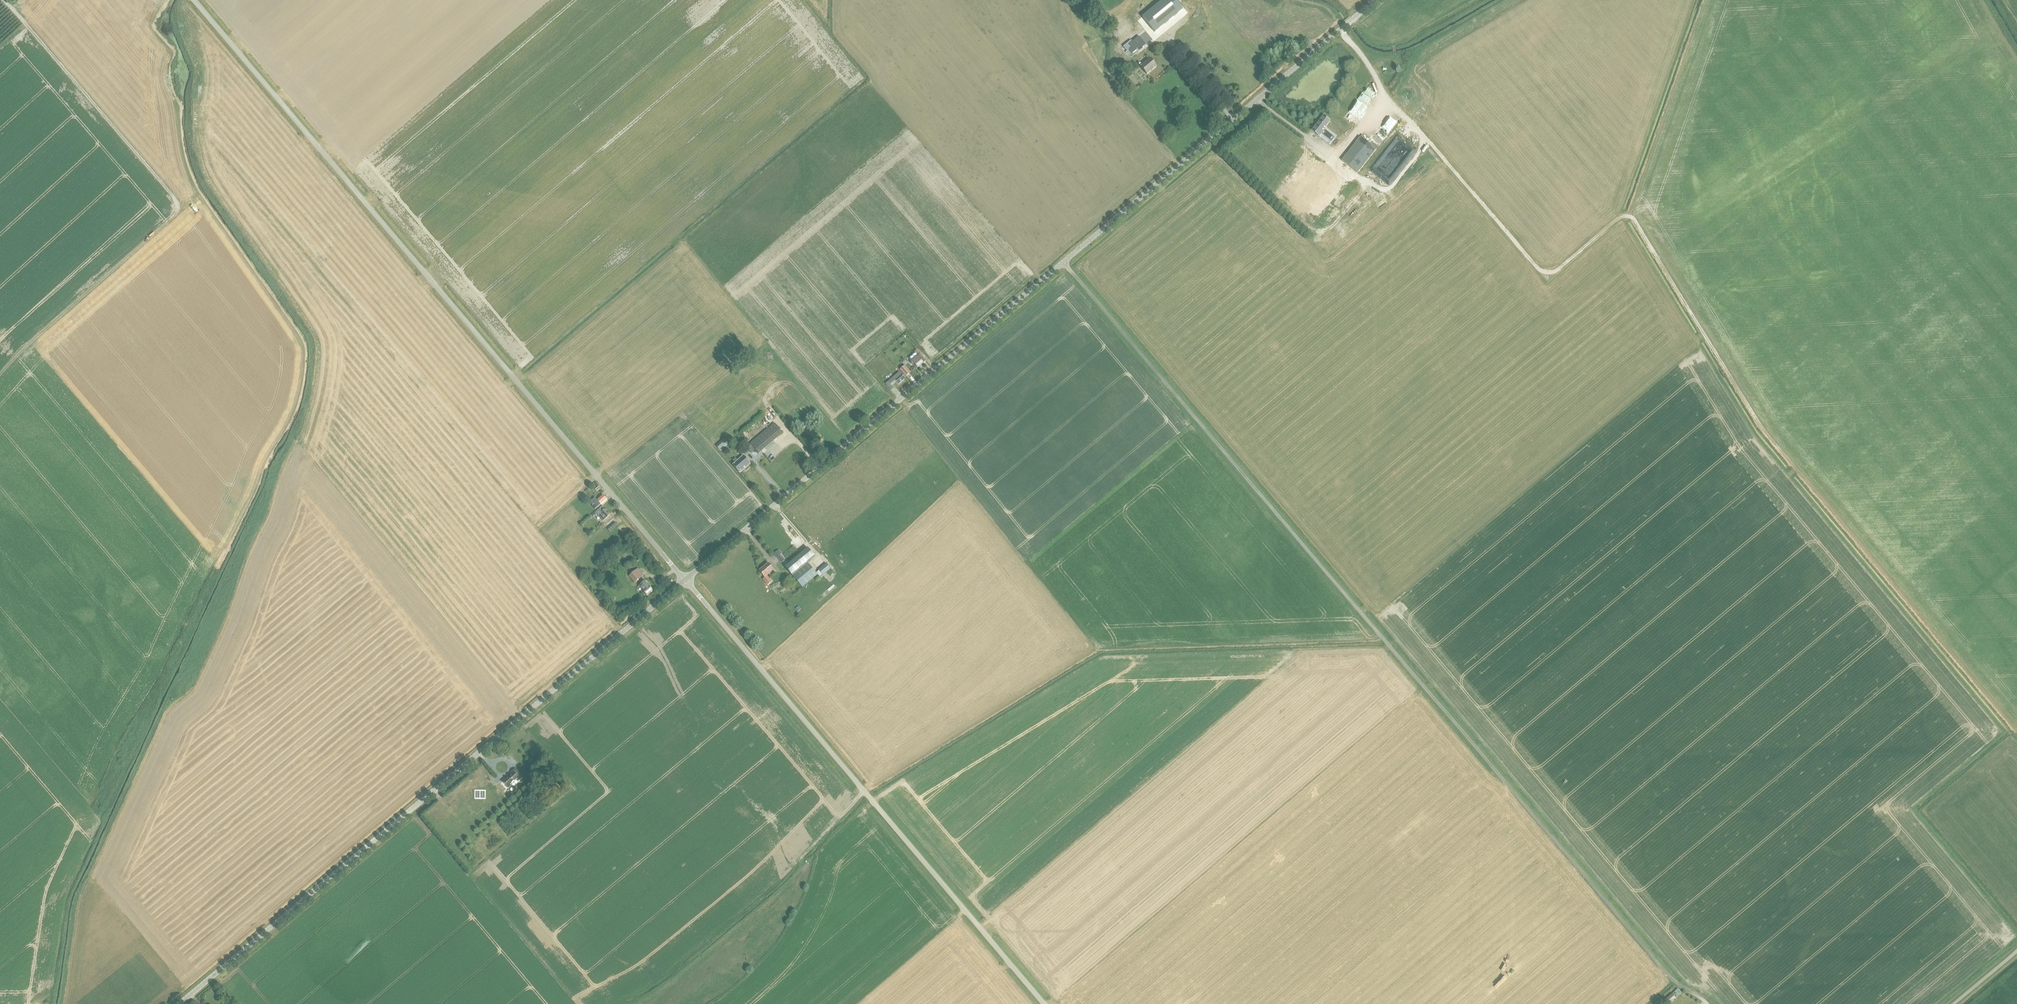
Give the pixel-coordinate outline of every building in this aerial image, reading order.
[(1142,17),(1155,32),(1183,10),(1175,0),(1163,0),(1142,17)] [(1139,36),(1128,45),(1131,48),(1129,50),(1132,54),(1137,50),(1136,49),(1137,49),(1139,51),(1146,45),(1139,36)] [(1138,63),(1147,75),(1157,67),(1147,55),(1146,57),(1148,60),(1142,65),(1139,62),(1138,63)] [(1363,111),(1377,85),(1369,81),(1355,107),(1363,111)] [(1324,116),(1313,131),(1320,136),(1322,134),(1332,142),(1334,139),(1335,138),(1334,137),(1325,130),(1327,127),(1326,127),(1330,121),(1324,116)] [(1342,161),(1358,173),(1377,149),(1361,137),(1342,161)] [(918,356),(915,353),(909,359),(911,362),(910,363),(913,365),(914,364),(917,368),(924,362),(924,363),(926,361),(920,354),(918,356)] [(905,366),(900,370),(906,377),(911,373),(905,366)] [(899,384),(905,379),(899,373),(886,384),(892,390),(894,388),(891,385),(895,381),(899,384)] [(755,450),(759,454),(783,433),(775,423),(750,444),(751,445),(747,448),(751,453),(755,450)] [(738,461),(736,458),(734,460),(736,462),(733,465),(740,473),(750,464),(744,456),(738,461)] [(595,498),(589,503),(596,510),(607,499),(603,495),(597,501),(595,498)] [(1470,512),(1477,506),(1475,504),(1468,510),(1470,512)] [(603,506),(596,513),(595,512),(591,515),(593,516),(596,513),(598,515),(598,516),(603,521),(607,518),(611,514),(603,506)] [(607,525),(613,519),(611,516),(605,522),(607,525)] [(610,533),(618,525),(615,522),(607,529),(610,533)] [(802,588),(817,575),(808,564),(816,557),(807,548),(785,566),(798,583),(802,588)] [(775,555),(782,563),(785,560),(780,555),(781,554),(779,552),(775,555)] [(768,563),(759,571),(765,578),(764,579),(768,585),(772,581),(768,576),(774,570),(768,563)] [(819,570),(817,572),(821,577),(831,569),(827,563),(819,570)] [(644,576),(638,569),(629,577),(635,583),(644,576)] [(645,581),(640,585),(644,590),(643,591),(647,596),(653,590),(649,586),(645,581)] [(519,782),(524,778),(516,768),(512,772),(513,774),(506,779),(503,781),(509,788),(512,786),(511,784),(517,779),(519,782)] [(511,794),(516,800),(519,797),(514,791),(511,794)] [(1667,1003),(1669,1003),(1676,998),(1673,994),(1667,999),(1666,998),(1664,1000),(1667,1003)]
